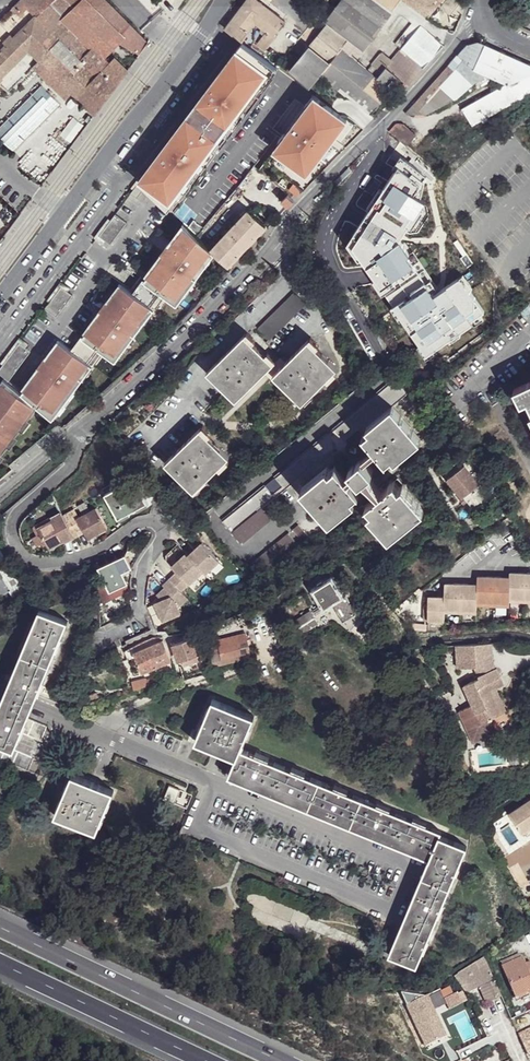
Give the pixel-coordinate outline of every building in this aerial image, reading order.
[(106,0),(20,0),(0,20),(0,22),(38,59),(56,77),(72,92),(93,113),(127,72),(113,58),(110,61),(104,56),(120,43),(115,41),(130,24),(106,0)] [(256,0),(247,0),(225,30),(247,47),(251,41),(267,53),(285,22),(256,0)] [(327,19),(327,23),(328,23),(347,39),(363,50),(392,11),(399,0),(341,0),(327,19)] [(404,0),(399,0),(392,11),(409,23),(409,26),(415,31),(419,27),(423,22),(427,17),(404,0)] [(427,17),(428,18),(442,0),(404,0),(427,17)] [(0,22),(0,91),(1,90),(4,93),(32,65),(38,59),(0,22)] [(428,26),(423,22),(419,27),(424,31),(428,26)] [(347,39),(328,23),(289,71),(309,87),(311,85),(313,83),(318,76),(340,48),(346,40),(347,39)] [(137,31),(130,24),(115,41),(120,43),(140,55),(149,43),(137,31)] [(415,31),(409,26),(393,45),(399,51),(415,31)] [(424,31),(419,27),(415,31),(399,51),(385,68),(399,80),(407,86),(442,46),(424,31)] [(363,54),(346,40),(340,48),(357,61),(363,54)] [(393,45),(386,40),(368,62),(372,65),(381,72),(385,68),(399,51),(393,45)] [(468,44),(414,105),(426,114),(427,113),(469,67),(485,74),(508,84),(513,87),(529,76),(529,65),(479,42),(468,44)] [(141,183),(148,191),(172,213),(203,172),(206,174),(226,147),(224,145),(280,72),(247,47),(141,183)] [(357,61),(340,48),(318,76),(336,90),(369,116),(391,90),(377,79),(377,78),(368,70),(357,61)] [(56,77),(38,59),(32,65),(50,84),(56,77)] [(381,72),(372,65),(368,70),(377,78),(381,72)] [(485,74),(469,67),(427,113),(430,118),(459,102),(477,85),(485,74)] [(399,80),(385,68),(381,72),(377,78),(377,79),(391,90),(399,80)] [(513,87),(518,95),(523,93),(529,88),(529,76),(513,87)] [(72,92),(56,77),(50,84),(65,98),(72,92)] [(525,98),(523,93),(518,95),(513,87),(508,84),(464,109),(473,127),(484,121),(491,118),(525,98)] [(11,153),(61,107),(42,87),(0,126),(0,141),(11,153)] [(493,122),(491,118),(484,121),(487,126),(493,122)] [(399,128),(395,126),(389,133),(394,137),(407,147),(413,138),(399,128)] [(39,181),(53,165),(43,156),(29,173),(39,181)] [(28,170),(21,163),(18,167),(25,173),(28,170)] [(148,191),(136,179),(130,187),(132,189),(129,192),(141,201),(148,191)] [(287,194),(281,200),(287,206),(294,200),(288,193),(287,194)] [(416,193),(383,216),(378,209),(347,231),(361,250),(393,227),(395,230),(426,208),(416,193)] [(265,226),(247,210),(210,249),(226,266),(265,226)] [(126,221),(114,213),(110,219),(107,218),(93,237),(102,243),(105,240),(110,243),(126,221)] [(60,341),(22,392),(52,419),(102,351),(114,360),(163,294),(176,303),(205,263),(200,260),(209,249),(184,225),(133,292),(121,283),(72,349),(60,341)] [(444,320),(472,307),(455,271),(427,285),(444,320)] [(44,308),(56,316),(72,294),(67,291),(69,287),(61,281),(47,299),(49,301),(44,308)] [(304,303),(294,292),(259,327),(270,339),(304,303)] [(274,363),(245,334),(208,371),(237,400),(274,363)] [(0,368),(0,374),(8,381),(31,350),(25,347),(28,344),(19,337),(0,363),(3,364),(0,368)] [(337,369),(308,341),(275,375),(302,403),(337,369)] [(5,455),(3,453),(8,446),(11,448),(19,437),(16,435),(20,429),(23,431),(31,420),(30,419),(38,409),(3,379),(0,383),(0,462),(5,455)] [(404,391),(395,379),(276,476),(285,488),(404,391)] [(516,386),(522,401),(528,398),(529,402),(529,380),(516,386)] [(420,441),(392,407),(367,427),(370,430),(363,436),(370,446),(378,455),(386,465),(393,459),(396,461),(420,441)] [(232,455),(203,427),(169,462),(197,490),(232,455)] [(378,455),(370,446),(359,454),(357,452),(347,460),(352,467),(343,474),(351,483),(356,478),(359,482),(363,479),(370,487),(378,495),(382,492),(375,481),(369,473),(373,471),(367,464),(378,455)] [(484,491),(462,465),(446,479),(467,506),(484,491)] [(343,474),(337,466),(330,471),(327,468),(302,488),(329,523),(354,501),(352,498),(357,492),(351,483),(343,474)] [(147,501),(134,477),(106,492),(118,516),(147,501)] [(422,511),(398,479),(382,492),(378,495),(364,507),(389,538),(422,511)] [(283,509),(265,485),(224,520),(241,543),(283,509)] [(95,505),(76,515),(87,536),(106,526),(95,505)] [(52,518),(37,526),(48,547),(63,539),(64,540),(74,535),(61,511),(51,516),(52,518)] [(308,538),(297,525),(292,530),(302,542),(308,538)] [(298,546),(288,533),(255,560),(265,572),(298,546)] [(219,561),(203,543),(189,556),(186,553),(172,566),(177,572),(169,579),(181,592),(189,584),(195,590),(208,577),(205,574),(219,561)] [(3,578),(9,591),(8,592),(12,599),(23,592),(19,586),(0,550),(0,580),(3,578)] [(124,555),(97,566),(104,580),(98,583),(99,587),(102,601),(112,597),(109,591),(128,583),(123,572),(131,568),(124,555)] [(514,578),(513,582),(513,600),(529,601),(529,576),(523,576),(523,578),(514,578)] [(343,597),(332,578),(312,590),(323,609),(326,607),(343,597)] [(178,608),(188,599),(181,592),(169,579),(163,585),(165,587),(157,595),(162,600),(155,603),(163,621),(180,613),(178,608)] [(490,582),(482,582),(482,590),(482,605),(513,605),(513,600),(513,582),(505,582),(505,581),(490,580),(490,582)] [(458,589),(449,589),(449,599),(448,612),(482,613),(482,610),(482,605),(482,590),(471,589),(471,588),(458,588),(458,589)] [(345,605),(343,597),(326,607),(330,614),(345,605)] [(433,608),(428,609),(428,624),(448,624),(448,617),(448,612),(449,599),(442,599),(442,601),(433,601),(433,608)] [(39,608),(6,688),(3,696),(0,702),(0,703),(0,744),(13,750),(26,718),(28,714),(30,707),(34,699),(67,620),(39,608)] [(316,620),(311,611),(298,619),(303,628),(316,620)] [(211,646),(215,665),(250,656),(247,644),(250,644),(248,638),(246,639),(244,632),(217,638),(219,644),(211,646)] [(174,643),(173,644),(175,650),(179,659),(179,660),(200,652),(194,637),(193,636),(183,639),(174,643)] [(132,653),(137,666),(151,660),(154,669),(172,662),(164,641),(132,653)] [(493,644),(458,645),(459,669),(484,668),(494,664),(493,644)] [(151,660),(137,666),(140,674),(154,669),(151,660)] [(503,681),(498,670),(480,677),(481,680),(464,686),(473,706),(459,712),(467,729),(479,724),(490,719),(506,714),(499,695),(496,696),(491,686),(503,681)] [(252,717),(212,700),(195,740),(235,758),(234,763),(228,775),(428,859),(389,955),(416,967),(422,952),(427,939),(438,914),(442,902),(454,873),(458,866),(465,846),(239,750),(252,717)] [(27,771),(33,759),(46,764),(53,744),(41,739),(46,727),(26,718),(13,750),(0,744),(0,759),(27,771)] [(496,734),(490,719),(479,724),(467,729),(472,743),(496,734)] [(113,790),(71,773),(54,815),(95,831),(113,790)] [(507,815),(521,836),(529,829),(529,800),(507,815)] [(521,836),(524,840),(529,836),(529,829),(521,836)] [(525,956),(505,966),(520,999),(529,993),(529,963),(525,956)] [(494,982),(483,959),(456,976),(465,995),(494,982)] [(445,1002),(459,998),(456,992),(443,996),(445,1002)] [(517,1033),(528,1056),(529,1055),(529,1027),(517,1033)]
